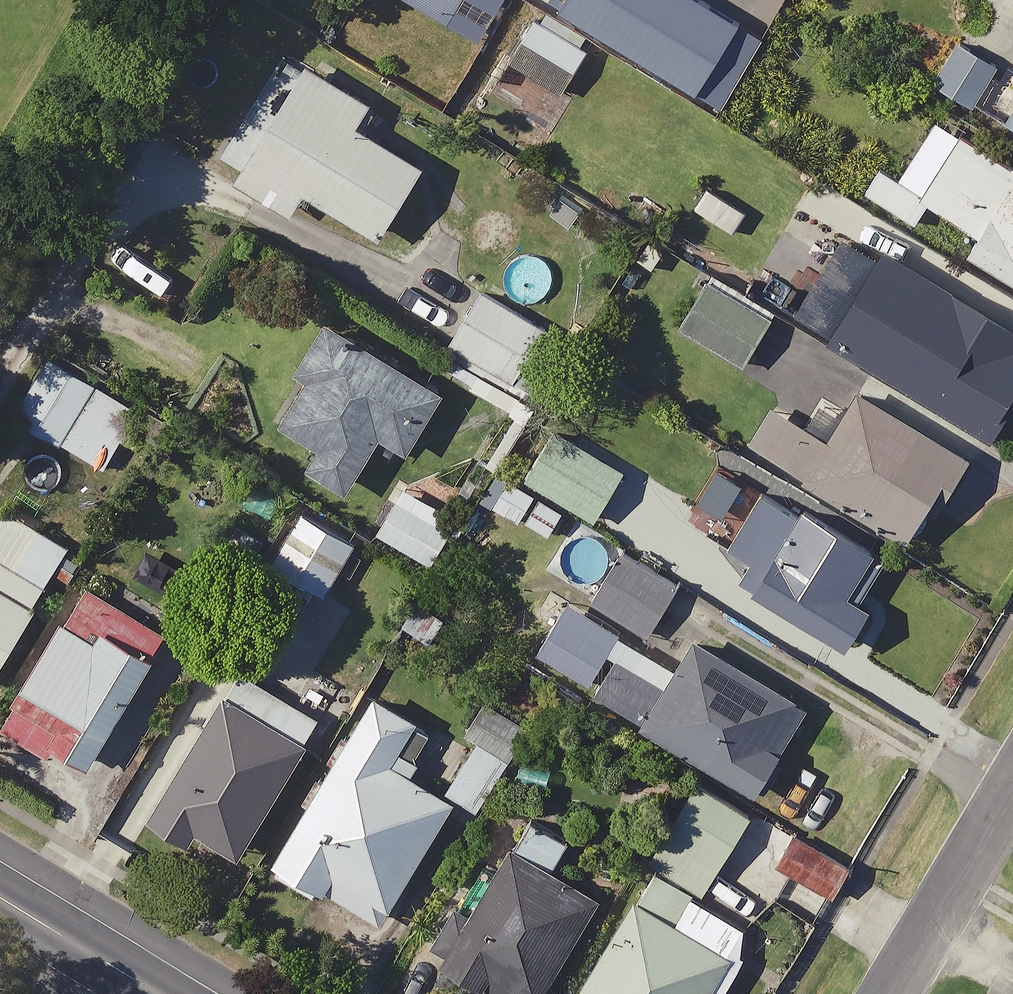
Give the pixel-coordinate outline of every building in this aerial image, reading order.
[(454,25),(468,0),(411,0),(454,25)] [(999,5),(947,94),(1012,133),(1012,13),(999,5)] [(597,45),(543,15),(525,47),(579,78),(597,45)] [(379,106),(311,65),(265,142),(246,131),(229,159),(249,171),(242,183),(299,216),(312,194),(387,238),(431,165),(367,127),(379,106)] [(939,119),(905,178),(880,163),(864,190),(921,224),(933,204),(983,234),(971,252),(1012,277),(1012,163),(939,119)] [(865,361),(860,369),(993,447),(997,439),(1012,412),(1012,328),(854,235),(835,267),(786,238),(763,278),(790,294),(780,311),(865,361)] [(777,322),(716,286),(690,331),(751,366),(777,322)] [(565,336),(478,288),(438,361),(479,384),(483,376),(529,401),(565,336)] [(448,391),(335,329),(309,376),(316,380),(290,428),(328,448),(315,471),(357,494),(388,438),(415,452),(448,391)] [(144,409),(51,356),(17,416),(109,469),(144,409)] [(918,546),(938,513),(945,517),(965,486),(958,481),(972,459),(868,393),(836,445),(779,410),(757,444),(918,546)] [(634,470),(560,426),(529,478),(603,522),(634,470)] [(891,560),(748,473),(728,505),(749,518),(732,546),(759,562),(747,582),(858,651),(883,610),(867,600),(891,560)] [(460,536),(398,498),(377,530),(440,569),(460,536)] [(79,550),(0,503),(0,682),(79,550)] [(363,544),(308,510),(275,562),(330,596),(363,544)] [(681,591),(628,559),(601,604),(653,636),(681,591)] [(70,618),(30,691),(33,692),(10,730),(58,758),(65,746),(84,757),(100,729),(103,731),(158,632),(85,592),(70,618)] [(632,642),(575,605),(543,655),(762,795),(815,711),(704,640),(673,687),(623,655),(632,642)] [(326,720),(252,675),(164,819),(198,840),(204,831),(243,855),(326,720)] [(442,791),(401,767),(427,720),(381,694),(332,779),(321,772),(305,800),(316,806),(283,865),(286,867),(283,872),(327,897),(329,892),(391,927),(462,802),(442,791)] [(442,791),(462,802),(485,815),(515,763),(472,738),(442,791)] [(860,872),(794,835),(695,780),(651,858),(750,913),(776,867),(843,904),(860,872)] [(534,819),(449,963),(501,993),(546,993),(602,899),(560,873),(577,844),(534,819)] [(653,872),(584,993),(723,993),(720,992),(740,958),(680,924),(695,896),(653,872)]
